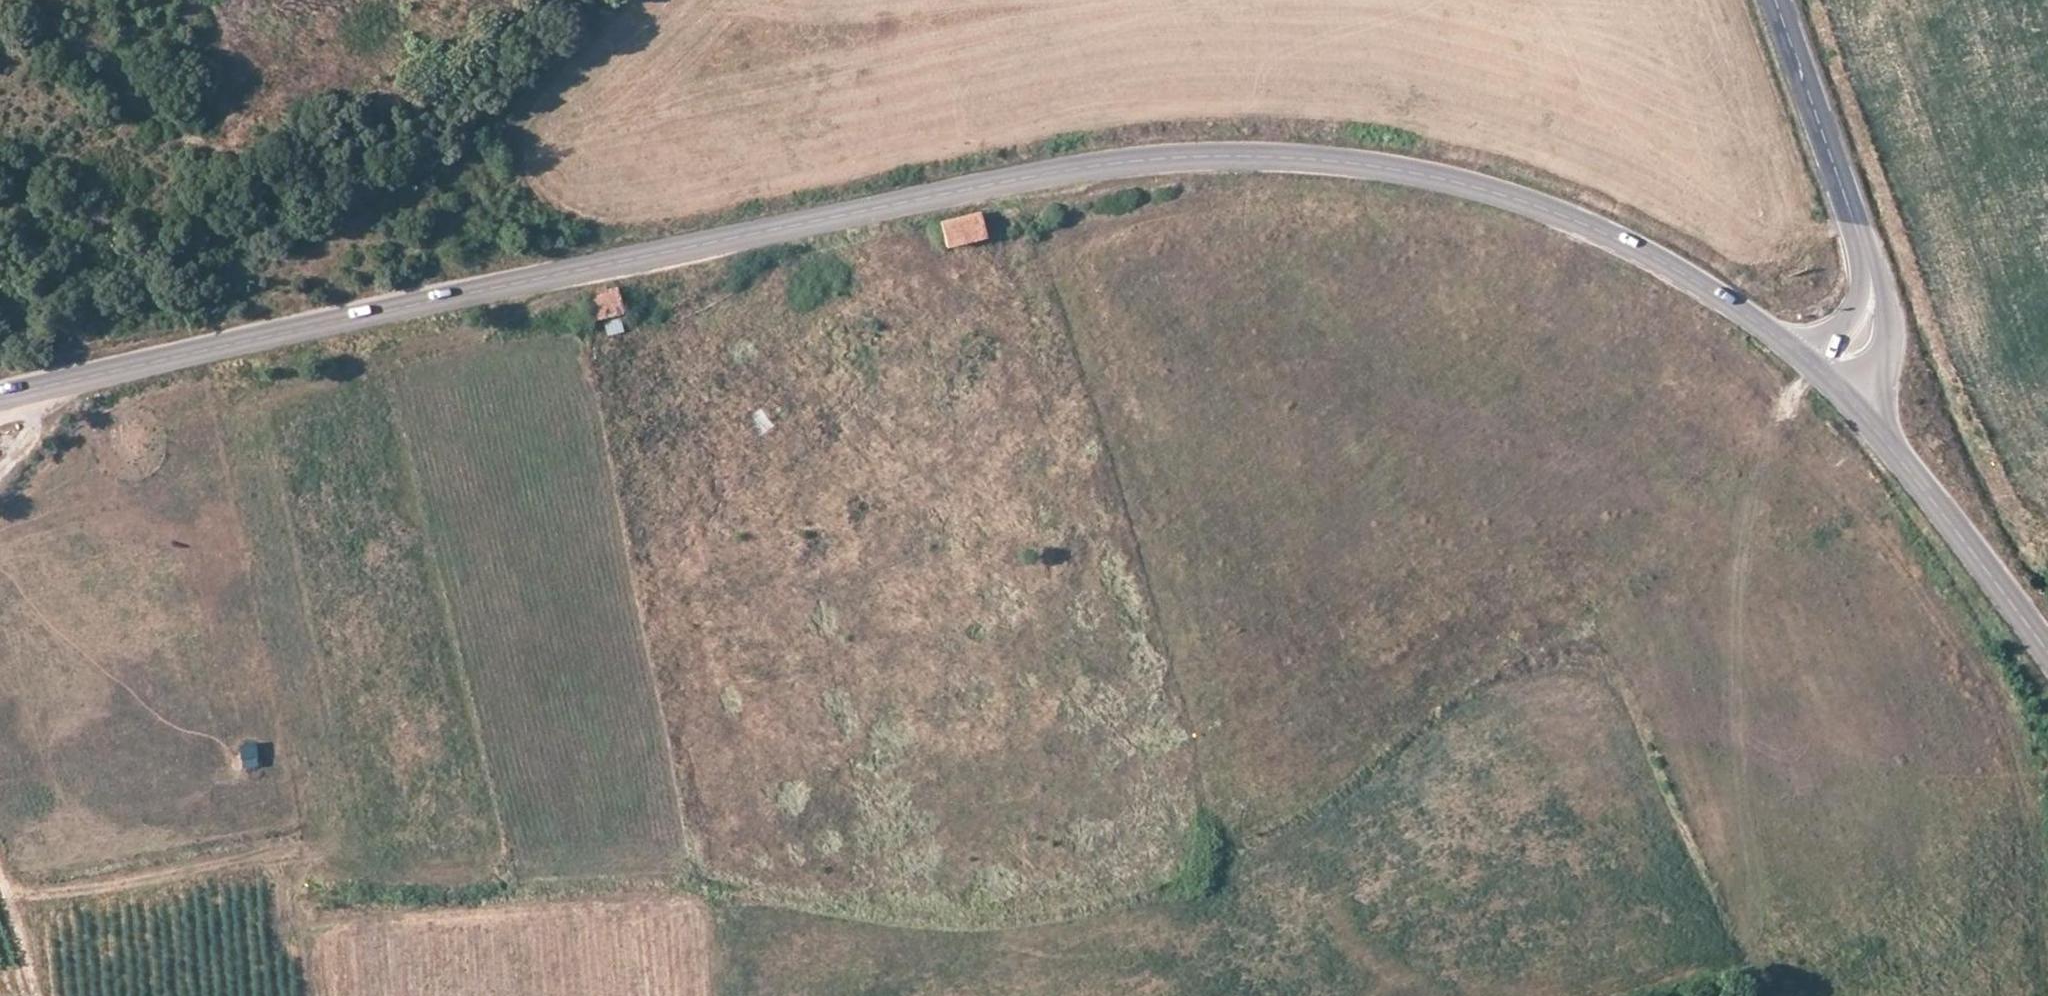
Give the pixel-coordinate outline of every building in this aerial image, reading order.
[(980,214),(942,223),(949,249),(986,239),(980,214)] [(623,315),(615,289),(588,295),(595,322),(623,315)] [(256,740),(236,741),(237,765),(257,764),(256,740)]
